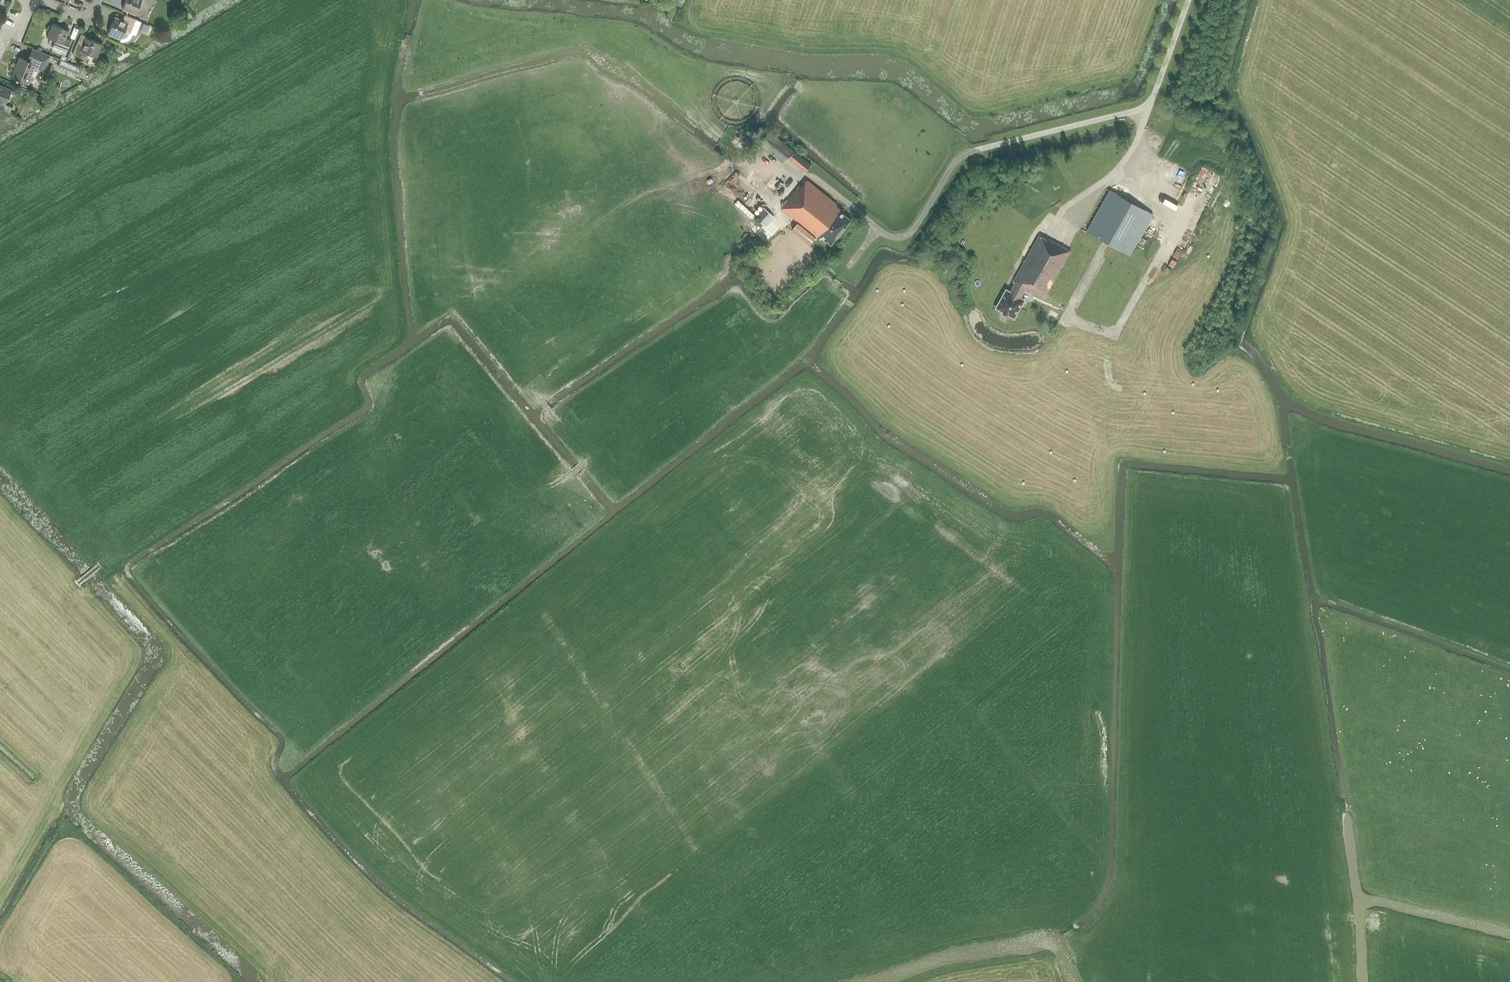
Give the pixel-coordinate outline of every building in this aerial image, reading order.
[(122,9),(136,14),(139,6),(145,8),(148,0),(126,0),(122,9)] [(115,17),(108,33),(121,39),(120,41),(122,42),(125,41),(127,41),(129,39),(131,37),(132,35),(133,34),(130,33),(136,19),(130,17),(125,14),(122,20),(115,17)] [(53,23),(47,37),(55,40),(53,46),(67,51),(72,40),(66,38),(69,30),(53,23)] [(150,27),(140,23),(137,29),(147,33),(150,27)] [(103,44),(86,37),(83,45),(77,42),(72,54),(86,59),(89,54),(97,57),(103,44)] [(27,60),(20,57),(12,77),(28,83),(35,66),(45,70),(46,68),(51,70),(53,65),(48,62),(51,55),(32,48),(27,60)] [(72,64),(69,72),(78,75),(81,68),(72,64)] [(0,85),(0,109),(10,113),(12,107),(5,104),(11,89),(0,85)] [(794,150),(770,130),(760,143),(783,162),(794,150)] [(811,166),(794,152),(789,158),(806,172),(811,166)] [(831,244),(851,220),(842,212),(843,211),(836,205),(837,204),(807,180),(801,187),(800,186),(785,204),(783,202),(781,204),(783,206),(782,208),(798,221),(817,236),(820,239),(822,236),(831,244)] [(1153,214),(1110,190),(1087,231),(1130,255),(1153,214)] [(740,195),(736,200),(752,216),(757,211),(740,195)] [(766,226),(774,216),(764,207),(756,217),(766,226)] [(817,236),(798,221),(792,229),(811,244),(817,236)] [(1007,290),(997,307),(1014,317),(1024,300),(1021,298),(1026,289),(1042,298),(1046,292),(1048,292),(1062,268),(1071,251),(1048,238),(1047,240),(1039,235),(1013,282),(1015,283),(1010,292),(1007,290)]
